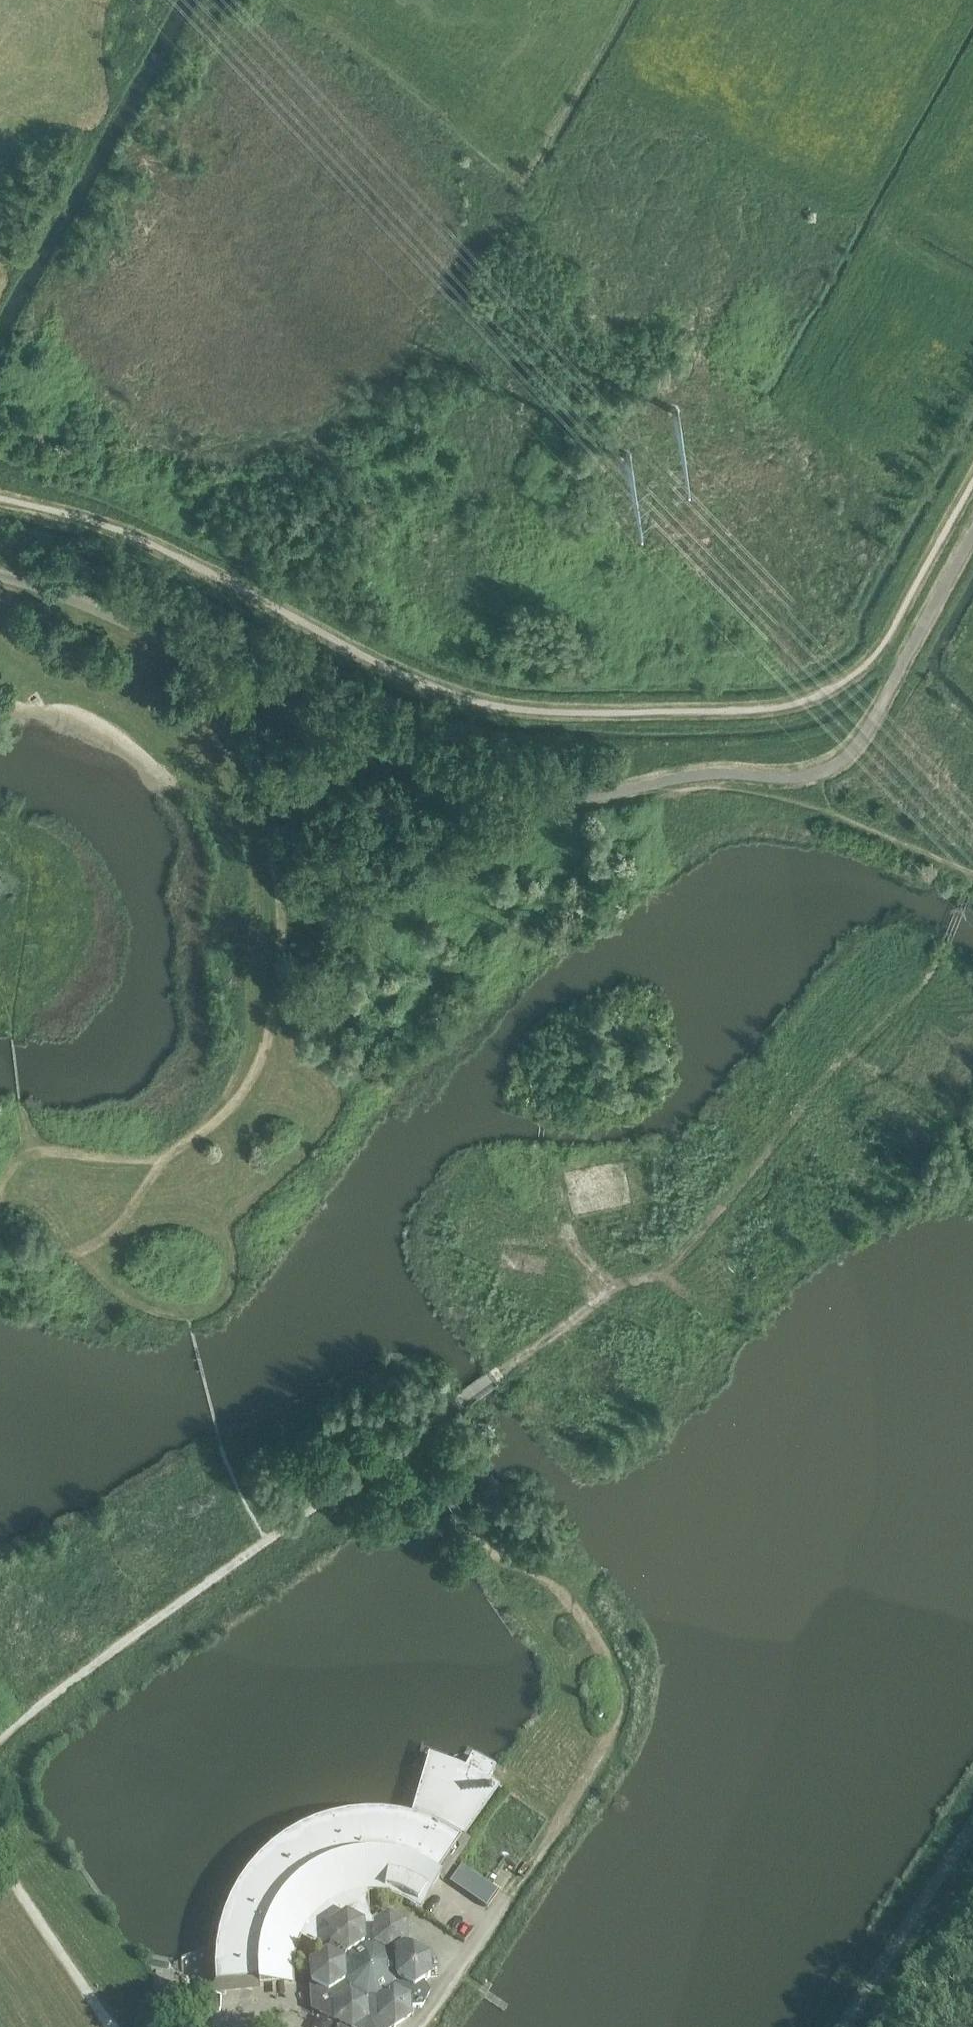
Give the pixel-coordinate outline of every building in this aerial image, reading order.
[(623,1160),(564,1172),(573,1217),(632,1204),(623,1160)] [(206,1972),(206,1979),(206,1986),(206,1990),(207,1994),(209,1994),(215,1994),(253,1990),(259,1990),(260,1989),(259,1986),(294,1982),(294,1978),(294,1960),(301,1938),(320,1947),(325,1954),(310,1964),(311,1982),(309,1982),(310,2004),(315,2011),(334,2021),(335,2020),(350,2026),(353,2026),(368,2017),(368,2016),(377,2016),(377,2017),(395,2025),(409,2016),(410,2015),(410,2006),(422,2005),(429,1992),(422,1982),(430,1977),(430,1976),(429,1958),(412,1949),(411,1950),(405,1941),(407,1941),(405,1921),(388,1913),(378,1919),(376,1915),(371,1918),(369,1915),(368,1893),(369,1893),(373,1893),(378,1894),(383,1894),(388,1895),(393,1897),(397,1898),(402,1900),(406,1902),(410,1904),(414,1907),(415,1907),(418,1910),(419,1909),(439,1881),(442,1884),(445,1879),(457,1862),(472,1841),(465,1836),(499,1787),(489,1780),(495,1768),(494,1767),(478,1758),(472,1755),(465,1768),(455,1763),(429,1754),(426,1762),(412,1811),(399,1808),(392,1807),(385,1806),(378,1806),(371,1806),(364,1806),(357,1806),(349,1807),(342,1808),(335,1809),(328,1811),(322,1813),(315,1815),(308,1818),(302,1820),(295,1824),(289,1827),(283,1831),(277,1834),(271,1839),(266,1843),(260,1848),(255,1853),(250,1858),(245,1863),(241,1868),(237,1874),(233,1880),(229,1886),(225,1892),(222,1899),(219,1904),(217,1910),(215,1915),(213,1921),(211,1927),(210,1932),(209,1938),(208,1944),(208,1945),(207,1952),(206,1959),(206,1965),(206,1972)] [(462,1864),(449,1881),(487,1907),(499,1889),(462,1864)]
